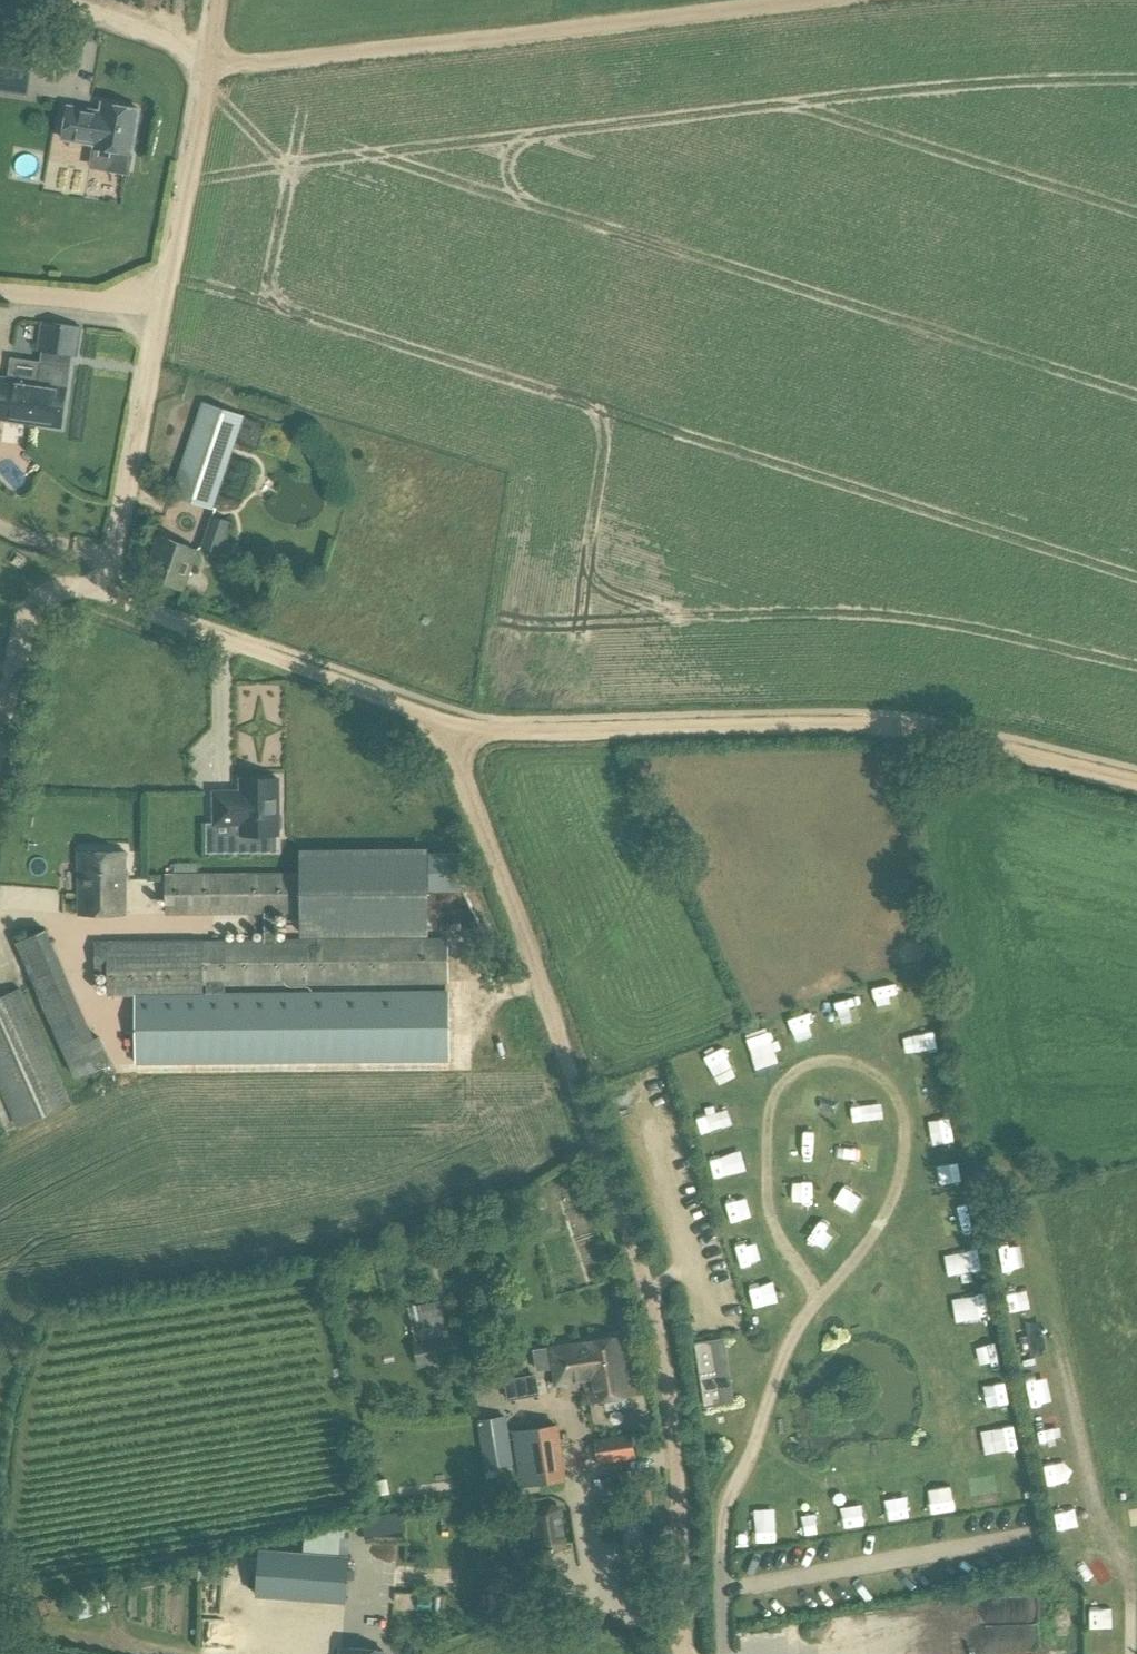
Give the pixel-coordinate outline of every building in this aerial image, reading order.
[(67,104),(61,137),(94,142),(93,145),(130,151),(138,107),(101,100),(99,110),(67,104)] [(1,416),(32,421),(60,424),(60,423),(66,382),(68,365),(72,365),(73,356),(73,353),(78,354),(81,326),(43,320),(39,349),(42,349),(40,360),(40,361),(37,382),(8,378),(6,378),(0,377),(0,416),(1,416)] [(202,400),(173,494),(214,507),(243,413),(202,400)] [(212,516),(202,545),(221,552),(231,522),(212,516)] [(159,537),(146,576),(184,589),(198,550),(159,537)] [(233,789),(214,789),(214,823),(241,823),(241,834),(279,834),(279,832),(282,827),(282,816),(278,812),(278,777),(240,777),(240,791),(233,791),(233,789)] [(126,850),(78,851),(79,913),(127,912),(126,850)] [(413,852),(303,853),(303,933),(414,932),(413,852)] [(200,939),(96,941),(97,971),(110,970),(110,993),(203,992),(203,981),(208,981),(226,981),(449,977),(448,935),(276,938),(276,913),(290,913),(289,872),(165,873),(165,914),(265,913),(265,938),(200,939)] [(51,926),(15,942),(75,1078),(111,1062),(51,926)] [(208,993),(136,995),(136,1064),(451,1062),(449,991),(226,993),(226,981),(208,981),(208,993)] [(0,995),(0,1089),(17,1127),(72,1103),(21,986),(0,995)] [(728,1114),(727,1089),(705,1090),(706,1115),(728,1114)] [(111,1118),(114,1136),(126,1134),(123,1116),(111,1118)] [(717,1168),(717,1140),(705,1140),(704,1168),(717,1168)] [(814,1175),(815,1151),(803,1151),(802,1175),(814,1175)] [(928,1156),(925,1182),(946,1184),(949,1158),(928,1156)] [(826,1222),(837,1207),(820,1194),(809,1209),(826,1222)] [(402,1300),(409,1326),(439,1318),(432,1292),(402,1300)] [(458,1332),(414,1341),(419,1364),(463,1354),(458,1332)] [(577,1343),(535,1349),(538,1372),(555,1370),(557,1383),(586,1379),(588,1389),(590,1402),(604,1399),(605,1409),(625,1405),(624,1396),(636,1394),(626,1335),(595,1340),(577,1343)] [(711,1340),(695,1342),(705,1405),(721,1403),(714,1359),(711,1340)] [(495,1361),(496,1381),(529,1380),(529,1361),(495,1361)] [(507,1415),(477,1420),(485,1468),(514,1464),(510,1436),(507,1415)] [(558,1423),(511,1431),(519,1486),(566,1479),(558,1423)] [(631,1432),(595,1438),(599,1463),(635,1457),(631,1432)] [(648,1471),(621,1474),(625,1508),(653,1505),(648,1471)] [(567,1543),(562,1513),(553,1510),(542,1511),(533,1518),(537,1547),(547,1550),(558,1549),(567,1543)] [(405,1531),(400,1512),(364,1520),(368,1539),(405,1531)] [(644,1514),(623,1516),(626,1552),(647,1551),(644,1514)] [(345,1601),(348,1556),(259,1550),(256,1594),(345,1601)]
